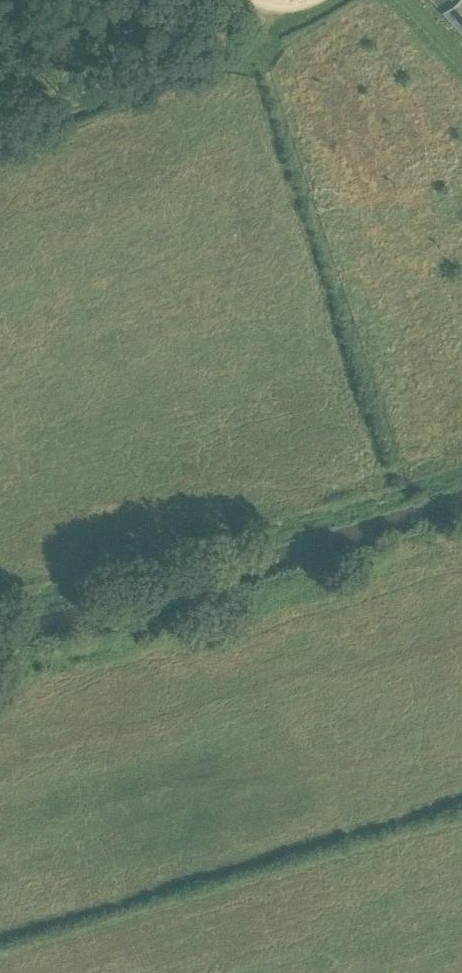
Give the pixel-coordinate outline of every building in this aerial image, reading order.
[(461,27),(461,0),(437,0),(461,27)]
